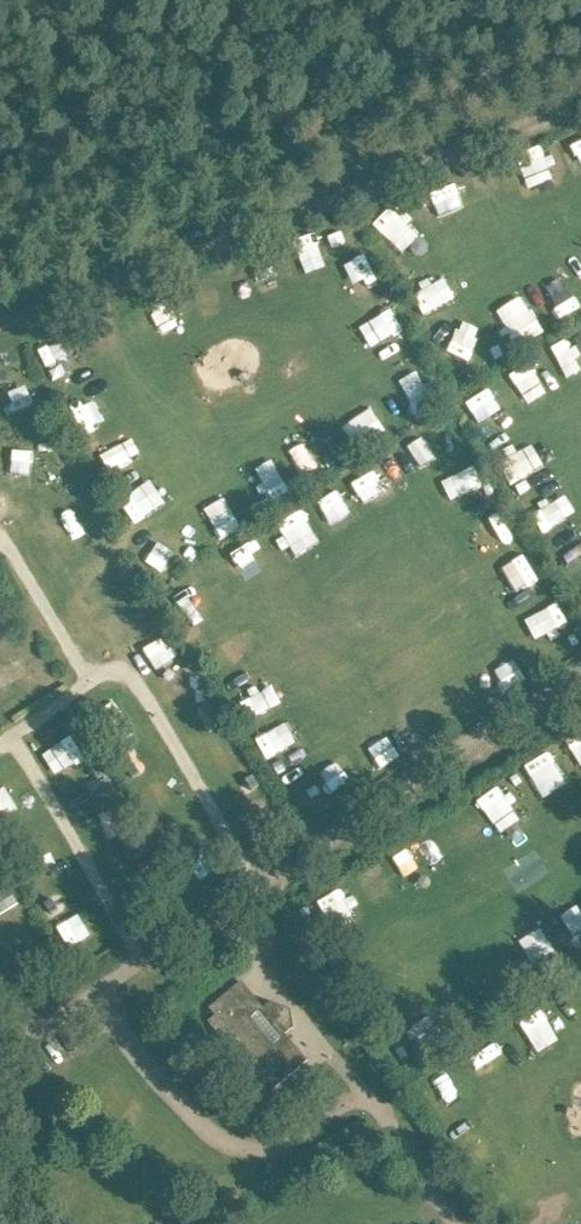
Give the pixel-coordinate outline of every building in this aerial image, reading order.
[(301,237),(312,270),(332,264),(322,231),(301,237)] [(526,303),(504,316),(517,341),(540,328),(526,303)] [(422,404),(425,383),(399,380),(397,401),(422,404)] [(466,419),(506,430),(513,405),(474,393),(466,419)] [(87,430),(109,421),(101,401),(78,411),(87,430)] [(39,440),(31,421),(0,435),(0,445),(4,455),(39,440)] [(112,478),(132,468),(122,448),(102,458),(112,478)] [(530,456),(508,469),(521,490),(543,477),(530,456)] [(555,485),(529,506),(543,523),(568,502),(555,485)] [(38,504),(46,523),(83,507),(75,488),(38,504)] [(202,511),(213,537),(239,527),(227,500),(202,511)] [(302,519),(275,533),(287,557),(314,543),(302,519)] [(580,556),(580,532),(580,529),(557,538),(567,562),(580,556)] [(258,544),(233,556),(244,579),(270,567),(258,544)] [(252,734),(270,769),(295,756),(291,748),(302,742),(288,715),(252,734)] [(553,763),(550,765),(543,754),(520,769),(542,804),(568,787),(553,763)] [(67,932),(83,922),(53,872),(36,883),(67,932)] [(0,892),(0,914),(19,906),(12,887),(0,892)] [(341,891),(317,903),(327,923),(351,910),(341,891)] [(495,981),(510,971),(502,959),(487,969),(495,981)] [(262,1086),(270,1080),(277,1088),(309,1062),(286,1034),(293,1028),(290,1009),(272,1002),(264,1008),(243,982),(211,1008),(217,1015),(209,1022),(262,1086)] [(404,1062),(429,1047),(403,1005),(379,1020),(404,1062)]
